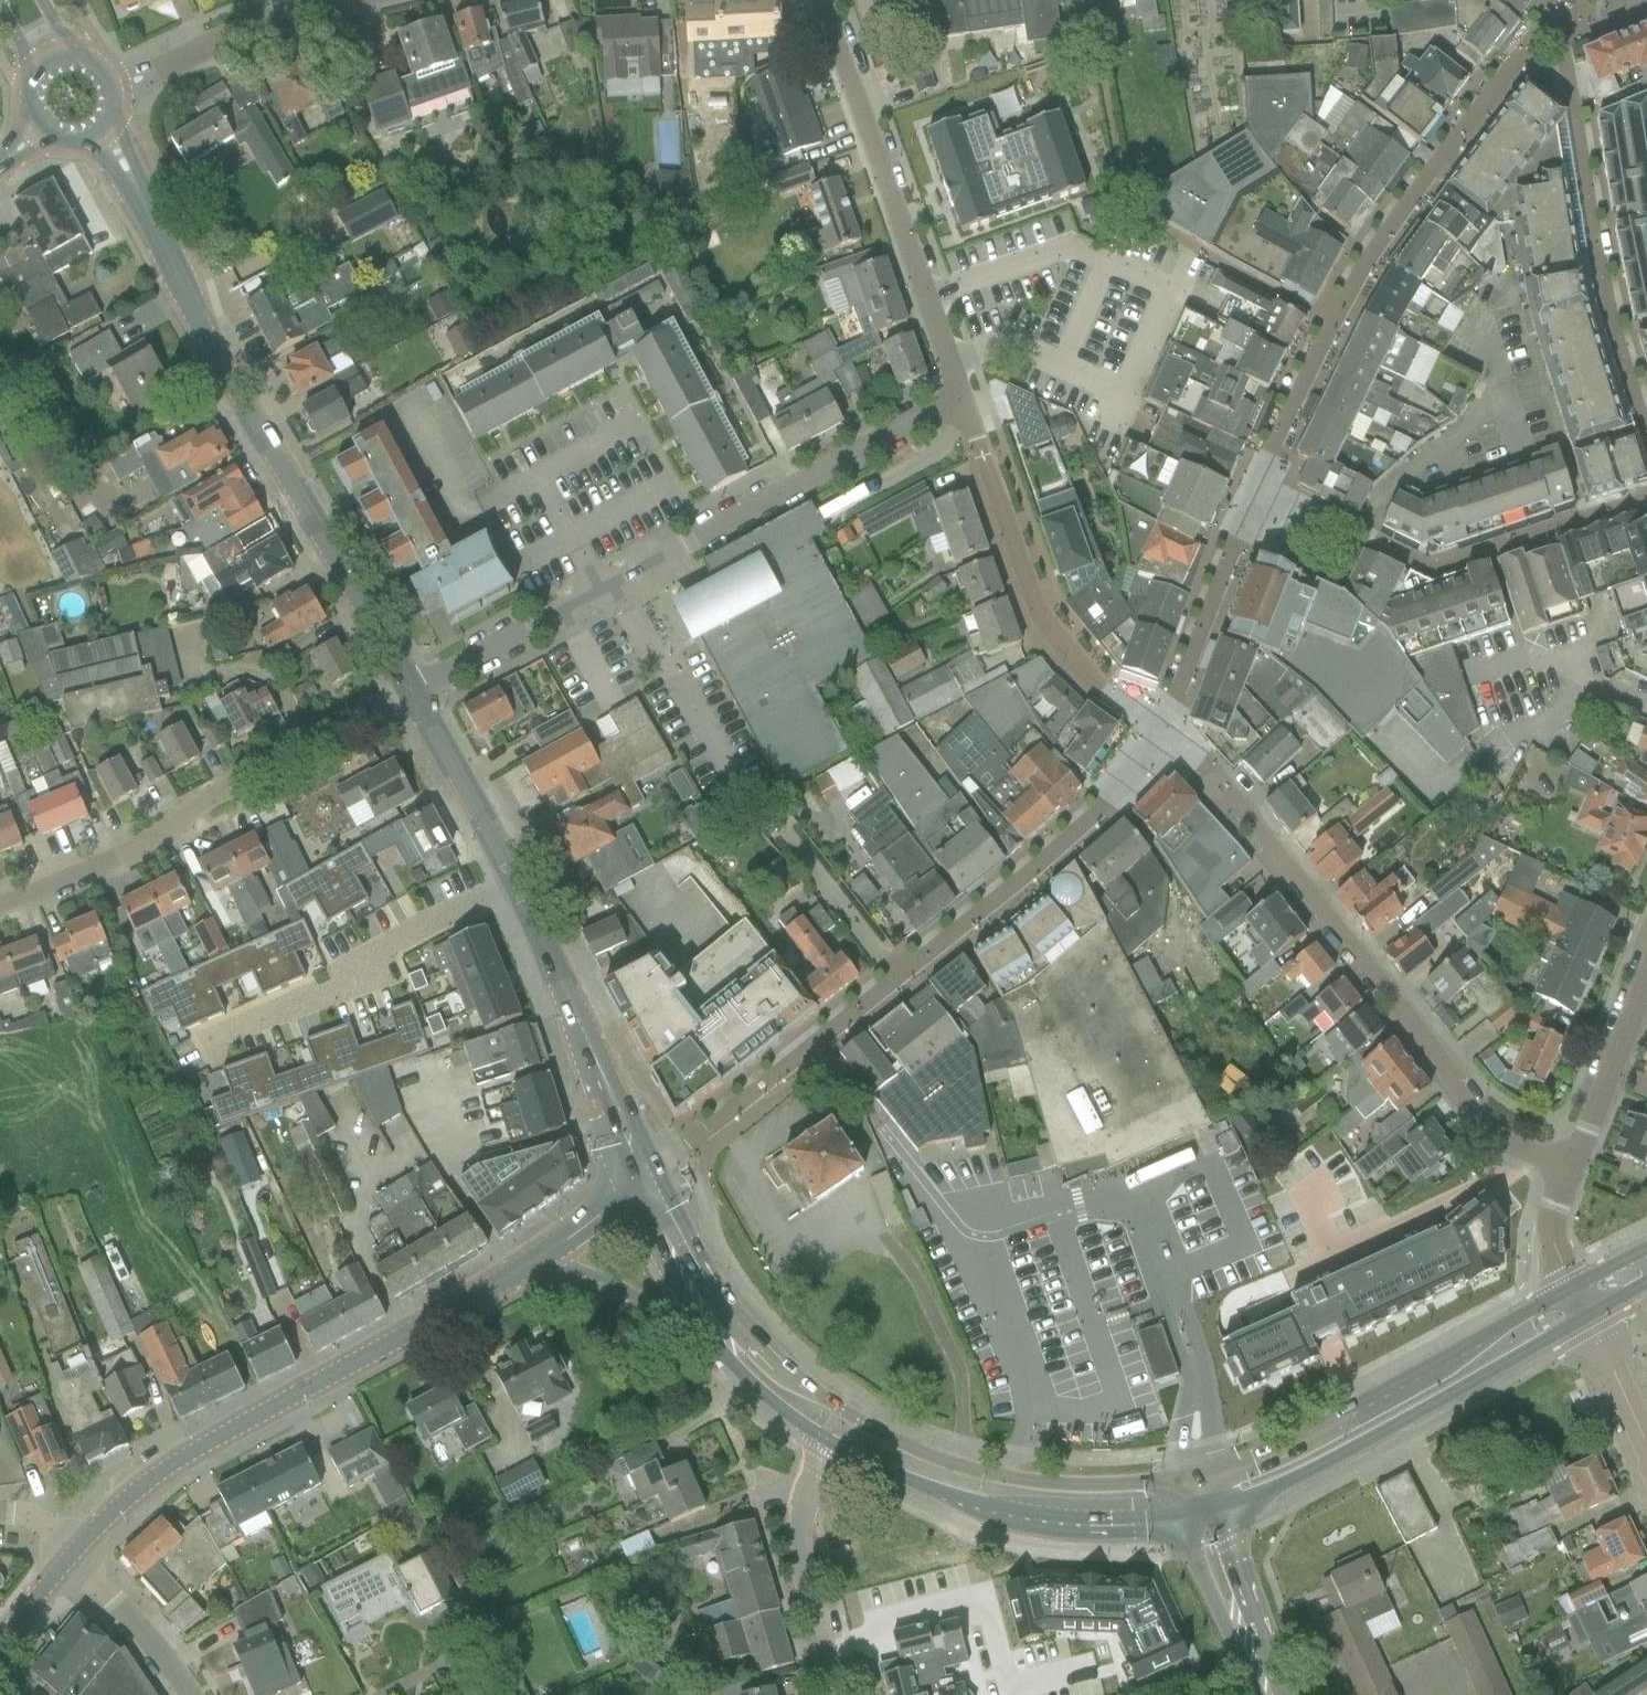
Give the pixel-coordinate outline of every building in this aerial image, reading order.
[(124,11),(149,0),(119,0),(124,11)] [(530,86),(543,80),(538,66),(524,36),(546,29),(538,0),(523,0),(500,6),(508,39),(524,72),(530,86)] [(689,12),(691,43),(693,43),(694,65),(747,62),(747,51),(778,49),(777,38),(780,38),(778,0),(746,0),(718,2),(718,10),(689,12)] [(1027,46),(1062,41),(1057,8),(1063,7),(1062,0),(928,0),(934,41),(1025,28),(1027,46)] [(1123,22),(1138,20),(1142,19),(1158,16),(1158,15),(1155,0),(1119,0),(1123,22)] [(1279,35),(1299,33),(1298,1),(1297,0),(1275,0),(1275,1),(1279,35)] [(1439,1),(1442,31),(1456,28),(1455,5),(1451,6),(1450,0),(1448,0),(1439,1)] [(1516,22),(1514,20),(1487,0),(1450,0),(1451,6),(1455,5),(1456,28),(1457,37),(1462,47),(1456,55),(1476,70),(1481,62),(1483,64),(1516,22)] [(1516,22),(1533,0),(1487,0),(1514,20),(1516,22)] [(1422,3),(1426,33),(1442,31),(1439,1),(1422,3)] [(1407,5),(1410,36),(1426,33),(1422,3),(1407,5)] [(1390,11),(1393,39),(1395,39),(1410,36),(1407,5),(1390,7),(1390,11)] [(458,18),(456,19),(465,53),(470,72),(470,73),(503,63),(502,62),(494,31),(489,33),(483,11),(471,14),(470,11),(457,15),(458,18)] [(630,20),(598,22),(599,38),(605,38),(607,70),(607,84),(628,83),(627,82),(641,81),(641,83),(662,82),(661,77),(678,76),(675,34),(674,34),(674,39),(657,40),(656,23),(630,24),(630,20)] [(559,27),(571,55),(585,49),(574,21),(559,27)] [(371,84),(364,86),(368,99),(377,134),(413,122),(409,112),(469,92),(465,80),(458,61),(453,63),(441,24),(419,32),(416,31),(408,33),(407,36),(403,38),(416,77),(397,84),(394,75),(371,84)] [(1585,56),(1599,90),(1593,93),(1604,117),(1597,120),(1612,215),(1634,324),(1637,323),(1646,321),(1646,31),(1585,56)] [(1360,98),(1419,145),(1443,115),(1442,115),(1405,84),(1401,81),(1395,39),(1393,39),(1370,42),(1374,80),(1360,98)] [(1349,46),(1346,70),(1366,73),(1369,48),(1349,46)] [(1171,47),(1155,49),(1158,71),(1174,69),(1171,47)] [(1405,84),(1442,115),(1453,102),(1469,81),(1431,51),(1429,54),(1420,65),(1410,57),(1402,67),(1412,74),(1405,84)] [(271,97),(294,148),(307,142),(295,116),(319,104),(327,122),(343,114),(332,91),(321,95),(306,61),(287,70),(286,67),(268,76),(277,95),(271,97)] [(910,69),(920,95),(936,90),(927,63),(910,69)] [(504,71),(519,107),(534,101),(519,65),(504,71)] [(762,142),(769,162),(822,143),(809,106),(804,108),(790,69),(769,76),(763,79),(755,82),(775,137),(762,142)] [(984,70),(972,74),(975,83),(987,79),(984,70)] [(1322,213),(1354,236),(1386,190),(1346,162),(1321,144),(1327,134),(1315,126),(1315,125),(1322,115),(1332,89),(1331,88),(1324,103),(1312,104),(1310,77),(1245,81),(1248,132),(1247,133),(1298,200),(1316,219),(1316,220),(1322,213)] [(210,119),(173,141),(188,167),(234,140),(241,135),(247,144),(255,158),(277,145),(255,108),(240,117),(231,101),(232,100),(233,100),(226,88),(224,85),(193,103),(202,118),(208,115),(210,119)] [(1533,326),(1571,448),(1624,431),(1586,307),(1583,296),(1554,111),(1556,109),(1526,85),(1447,187),(1498,227),(1515,225),(1528,304),(1533,326)] [(1346,162),(1386,190),(1409,158),(1388,143),(1395,132),(1356,104),(1355,105),(1332,89),(1322,115),(1315,125),(1315,126),(1327,134),(1321,144),(1346,162)] [(961,123),(961,121),(928,132),(946,183),(943,184),(952,208),(954,207),(963,233),(996,221),(995,219),(1052,199),(1053,201),(1086,190),(1059,114),(1027,126),(1027,128),(1000,137),(991,112),(961,123)] [(538,127),(523,134),(531,152),(546,146),(538,127)] [(1253,238),(1328,277),(1342,250),(1325,241),(1327,237),(1310,228),(1316,220),(1316,219),(1298,200),(1247,133),(1188,169),(1226,219),(1254,234),(1253,238)] [(277,145),(255,158),(265,174),(269,172),(279,188),(288,183),(287,181),(295,176),(277,145)] [(571,158),(568,163),(570,167),(574,171),(580,171),(584,167),(584,162),(582,158),(576,155),(571,158)] [(775,179),(780,195),(818,182),(812,166),(775,179)] [(1282,283),(1315,301),(1328,277),(1253,238),(1254,234),(1226,219),(1188,169),(1153,191),(1134,202),(1216,253),(1261,279),(1279,289),(1282,283)] [(692,202),(690,174),(656,174),(660,204),(692,202)] [(819,235),(826,254),(862,241),(839,180),(810,190),(826,232),(819,235)] [(1,297),(40,278),(41,281),(52,276),(53,276),(93,254),(54,183),(14,205),(26,225),(29,230),(16,237),(30,262),(6,274),(0,263),(0,294),(1,297)] [(1488,278),(1490,280),(1505,269),(1498,227),(1447,187),(1438,198),(1443,202),(1424,227),(1456,248),(1488,278)] [(384,191),(337,216),(352,245),(399,220),(384,191)] [(1394,270),(1452,309),(1473,294),(1488,282),(1490,280),(1488,278),(1456,248),(1424,227),(1394,270)] [(840,280),(851,311),(854,310),(897,294),(885,261),(875,264),(871,252),(821,270),(825,285),(840,280)] [(655,262),(689,326),(701,319),(667,256),(655,262)] [(279,288),(248,304),(261,330),(357,280),(350,264),(299,290),(294,280),(279,288)] [(595,295),(601,306),(656,277),(650,265),(595,295)] [(1406,340),(1441,359),(1477,299),(1473,294),(1452,309),(1394,270),(1365,318),(1404,336),(1406,340)] [(1216,323),(1287,356),(1305,321),(1267,301),(1269,298),(1217,271),(1209,287),(1229,298),(1216,323)] [(40,278),(1,297),(2,299),(16,291),(28,314),(28,315),(44,347),(70,333),(70,332),(102,315),(91,294),(69,306),(53,276),(52,276),(41,281),(40,278)] [(357,280),(261,330),(274,355),(307,339),(300,326),(364,292),(357,280)] [(604,312),(610,324),(665,295),(659,283),(604,312)] [(444,307),(433,313),(439,323),(448,317),(449,317),(459,311),(449,292),(438,298),(444,307)] [(835,353),(841,370),(852,364),(883,348),(878,334),(908,324),(897,294),(854,310),(864,339),(861,341),(854,344),(836,352),(830,341),(835,353)] [(1168,346),(1269,392),(1287,356),(1216,323),(1184,309),(1168,346)] [(704,481),(711,495),(747,475),(740,463),(747,459),(674,324),(645,340),(632,317),(607,330),(600,318),(465,390),(469,397),(455,404),(474,440),(487,433),(489,436),(499,430),(499,429),(523,416),(524,417),(534,412),(532,408),(557,395),(559,398),(569,393),(569,391),(593,379),(593,380),(604,374),(602,371),(615,364),(610,354),(616,351),(618,354),(634,346),(637,352),(635,353),(642,366),(639,368),(644,379),(645,378),(659,402),(657,403),(663,413),(666,411),(680,436),(677,438),(682,448),(683,448),(696,472),(695,473),(701,483),(704,481)] [(1449,415),(1457,422),(1479,379),(1441,359),(1406,340),(1404,336),(1365,318),(1348,354),(1416,387),(1449,415)] [(1637,323),(1641,336),(1638,337),(1646,366),(1646,321),(1637,323)] [(462,343),(451,349),(458,361),(469,355),(479,349),(466,324),(456,329),(455,330),(462,343)] [(733,331),(731,336),(733,343),(739,345),(744,343),(746,337),(744,332),(738,329),(733,331)] [(110,371),(139,420),(143,418),(139,411),(172,392),(175,397),(176,396),(144,343),(123,356),(110,333),(91,344),(69,356),(86,384),(110,371)] [(892,368),(899,388),(927,378),(912,336),(891,344),(884,347),(892,368)] [(297,399),(332,380),(334,379),(326,363),(349,351),(342,338),(319,351),(318,349),(291,363),(294,369),(285,374),(290,385),(288,386),(294,397),(296,396),(297,399)] [(1165,411),(1244,447),(1269,392),(1168,346),(1145,400),(1166,410),(1165,411)] [(814,365),(811,366),(819,381),(824,390),(825,390),(838,382),(839,382),(834,373),(841,370),(835,353),(814,365)] [(1435,423),(1441,433),(1457,422),(1449,415),(1416,387),(1348,354),(1336,379),(1435,423)] [(838,382),(847,399),(863,390),(852,364),(841,370),(834,373),(839,382),(838,382)] [(338,391),(304,410),(311,423),(308,427),(312,434),(316,434),(318,437),(351,421),(343,405),(356,397),(368,391),(355,368),(334,379),(332,380),(338,391)] [(734,381),(758,426),(771,419),(755,389),(761,385),(753,371),(747,374),(734,381)] [(1325,402),(1419,447),(1441,433),(1435,423),(1336,379),(1325,402)] [(793,396),(816,438),(843,424),(827,394),(820,397),(814,384),(793,396)] [(1008,388),(1004,395),(1019,437),(1046,427),(1035,400),(1034,398),(1008,386),(1008,388)] [(773,424),(788,453),(816,438),(793,396),(790,389),(776,397),(777,399),(776,399),(786,417),(773,424)] [(1386,462),(1397,467),(1419,447),(1325,402),(1313,426),(1386,462)] [(1147,451),(1227,487),(1244,447),(1165,411),(1152,441),(1147,451)] [(1050,428),(1049,432),(1052,439),(1060,441),(1067,438),(1069,437),(1071,437),(1073,436),(1075,428),(1075,427),(1071,421),(1065,418),(1052,424),(1050,428)] [(1310,463),(1362,488),(1386,462),(1313,426),(1298,457),(1310,463)] [(437,601),(449,623),(456,619),(458,622),(459,622),(457,618),(478,607),(480,610),(481,610),(479,606),(484,604),(486,607),(487,607),(485,603),(506,592),(508,595),(509,595),(507,591),(514,588),(487,537),(452,556),(384,429),(373,434),(353,445),(357,452),(336,463),(352,493),(352,494),(352,495),(358,491),(364,501),(358,505),(359,505),(375,535),(374,536),(375,537),(381,533),(386,543),(380,547),(381,547),(398,577),(419,566),(425,578),(411,585),(419,601),(419,602),(420,601),(424,609),(437,601)] [(158,456),(180,493),(200,481),(195,473),(228,454),(214,432),(200,440),(196,433),(190,436),(190,437),(158,456)] [(134,446),(107,461),(112,470),(120,484),(145,470),(145,469),(147,468),(142,460),(163,447),(156,435),(150,438),(149,437),(134,446)] [(1589,503),(1646,485),(1646,469),(1636,435),(1574,455),(1589,503)] [(1119,510),(1200,548),(1213,517),(1227,487),(1147,451),(1127,442),(1113,471),(1108,483),(1119,505),(1119,510)] [(1444,547),(1444,549),(1449,548),(1448,546),(1456,544),(1455,543),(1575,502),(1561,461),(1557,449),(1531,458),(1532,460),(1420,497),(1405,490),(1397,495),(1383,528),(1421,547),(1434,542),(1435,546),(1439,548),(1444,547)] [(13,464),(7,467),(8,470),(12,477),(25,471),(26,470),(22,462),(21,460),(13,464)] [(1299,486),(1359,516),(1370,492),(1397,467),(1386,462),(1362,488),(1310,463),(1299,486)] [(192,513),(182,519),(187,528),(193,524),(249,491),(235,466),(205,484),(183,497),(192,513)] [(881,507),(858,519),(866,533),(867,535),(890,523),(933,499),(924,483),(881,507)] [(187,528),(184,530),(192,544),(199,539),(227,523),(233,534),(234,533),(264,515),(250,491),(249,491),(193,524),(187,528)] [(1066,578),(1073,601),(1106,575),(1074,491),(1036,504),(1043,524),(1042,524),(1061,578),(1066,578)] [(934,507),(917,513),(921,527),(939,520),(944,535),(978,523),(968,493),(961,496),(934,505),(934,507)] [(694,628),(782,791),(851,754),(817,691),(876,660),(817,551),(797,513),(813,505),(813,503),(702,563),(718,591),(684,609),(687,614),(686,615),(693,629),(694,628)] [(1155,578),(1182,588),(1200,548),(1119,510),(1129,569),(1127,568),(1127,569),(1154,578),(1155,578)] [(1558,540),(1579,604),(1611,592),(1646,580),(1646,524),(1640,527),(1635,514),(1558,540)] [(83,525),(94,543),(106,535),(96,517),(83,525)] [(204,558),(183,559),(198,585),(202,583),(213,604),(227,600),(213,575),(278,539),(267,520),(264,522),(264,521),(203,557),(204,558)] [(978,523),(944,535),(955,565),(989,553),(978,523)] [(118,529),(94,544),(102,558),(116,549),(117,553),(128,546),(118,529)] [(278,539),(213,575),(227,600),(256,584),(259,590),(294,571),(289,561),(290,560),(278,539)] [(1514,555),(1497,561),(1504,582),(1523,637),(1548,628),(1583,616),(1579,604),(1571,578),(1558,540),(1556,541),(1556,539),(1548,541),(1551,550),(1516,562),(1514,555)] [(54,555),(69,585),(103,575),(100,568),(104,566),(100,559),(92,545),(88,548),(83,540),(54,555)] [(149,542),(118,554),(123,566),(154,555),(150,543),(149,542)] [(1379,625),(1386,634),(1423,685),(1463,741),(1479,730),(1451,646),(1510,626),(1489,564),(1431,584),(1422,580),(1418,587),(1414,589),(1404,585),(1403,586),(1399,584),(1405,571),(1369,554),(1363,551),(1347,584),(1343,593),(1379,625)] [(1302,576),(1260,557),(1254,572),(1250,570),(1229,622),(1234,624),(1228,638),(1243,646),(1261,654),(1291,674),(1314,692),(1363,742),(1394,712),(1446,766),(1469,745),(1465,740),(1463,741),(1423,685),(1386,634),(1379,625),(1343,593),(1342,594),(1338,593),(1316,583),(1315,585),(1301,579),(1302,576)] [(965,589),(972,607),(1004,595),(991,561),(955,575),(961,591),(965,589)] [(1139,629),(1173,640),(1189,597),(1153,584),(1154,578),(1127,569),(1119,593),(1131,597),(1127,606),(1139,629)] [(1404,585),(1414,589),(1418,587),(1422,580),(1410,573),(1404,585)] [(1122,669),(1157,681),(1173,640),(1139,629),(1127,606),(1106,575),(1073,601),(1070,603),(1122,669)] [(1611,592),(1628,639),(1646,633),(1646,580),(1611,592)] [(922,594),(930,604),(947,591),(940,581),(922,594)] [(848,598),(865,629),(889,616),(871,585),(848,598)] [(261,634),(269,649),(290,636),(291,639),(324,620),(308,593),(294,600),(293,598),(273,609),(281,622),(261,634)] [(0,602),(0,605),(15,636),(18,636),(30,632),(13,596),(0,602)] [(967,639),(974,659),(988,653),(989,655),(1022,644),(1006,601),(974,612),(981,634),(967,639)] [(39,630),(47,656),(67,651),(58,624),(39,630)] [(60,695),(71,733),(161,712),(159,703),(171,699),(169,690),(175,689),(171,673),(165,674),(155,632),(133,636),(132,634),(67,651),(47,656),(39,630),(30,632),(18,636),(47,697),(59,693),(60,695)] [(1628,639),(1615,644),(1624,671),(1646,683),(1646,633),(1628,639)] [(0,647),(0,656),(4,668),(7,667),(22,661),(24,661),(17,641),(0,647)] [(314,654),(332,687),(355,674),(336,641),(314,654)] [(1242,689),(1279,726),(1314,692),(1291,674),(1261,654),(1243,646),(1242,649),(1221,642),(1209,675),(1242,689)] [(887,659),(899,683),(924,671),(922,666),(927,663),(917,643),(887,659)] [(268,658),(275,669),(295,658),(288,646),(268,658)] [(1065,759),(1086,772),(1117,728),(1088,707),(1088,708),(1056,677),(1040,659),(1008,676),(1031,709),(1042,697),(1070,724),(1056,743),(1066,756),(1065,759)] [(848,711),(868,746),(887,735),(888,737),(915,723),(881,661),(854,676),(868,700),(848,711)] [(900,691),(917,723),(963,699),(946,667),(900,691)] [(516,675),(497,686),(499,690),(465,708),(479,735),(492,729),(495,735),(536,712),(516,675)] [(1233,713),(1262,743),(1279,726),(1242,689),(1209,675),(1200,699),(1233,713)] [(1056,814),(1057,814),(1081,791),(1073,783),(1085,773),(1086,772),(1065,759),(1066,756),(1056,743),(1056,744),(1031,709),(1008,676),(965,700),(1007,754),(1012,760),(1005,766),(1011,773),(1010,775),(1025,791),(1031,786),(1056,814)] [(292,693),(299,705),(318,694),(312,682),(292,693)] [(221,705),(239,738),(262,725),(262,724),(280,714),(266,689),(248,699),(244,692),(221,705)] [(1279,726),(1262,743),(1242,763),(1263,786),(1301,750),(1297,746),(1306,737),(1324,755),(1352,732),(1314,692),(1279,726)] [(1205,739),(1234,770),(1242,763),(1262,743),(1233,713),(1200,699),(1190,724),(1208,730),(1205,739)] [(628,772),(663,752),(666,751),(637,700),(609,716),(621,736),(593,751),(582,730),(543,752),(522,764),(542,799),(550,794),(558,808),(569,802),(570,804),(628,772)] [(46,736),(62,767),(76,761),(64,736),(63,736),(56,721),(51,709),(42,713),(51,733),(46,736)] [(533,733),(543,752),(582,730),(570,712),(533,733)] [(1033,836),(1057,814),(1056,814),(1031,786),(1025,791),(1010,775),(1011,773),(1005,766),(1012,760),(1007,754),(975,714),(949,739),(977,773),(989,787),(1001,801),(1008,809),(1016,818),(1033,836)] [(159,738),(177,771),(200,759),(182,725),(159,738)] [(203,732),(213,751),(225,744),(215,725),(203,732)] [(1645,728),(1637,747),(1645,751),(1640,763),(1646,766),(1646,729),(1645,728)] [(1580,746),(1590,753),(1598,742),(1588,735),(1580,746)] [(898,737),(866,754),(915,830),(918,833),(917,833),(963,895),(1004,862),(979,828),(981,825),(960,795),(950,803),(898,737)] [(1010,857),(1033,836),(1016,818),(1008,809),(1001,801),(989,787),(977,773),(949,739),(934,752),(958,784),(962,789),(969,783),(979,794),(972,798),(988,822),(987,824),(1010,857)] [(49,747),(34,754),(43,775),(58,769),(49,747)] [(1568,764),(1574,768),(1591,777),(1598,765),(1577,751),(1568,764)] [(628,772),(634,783),(651,775),(670,764),(663,752),(628,772)] [(824,773),(835,796),(866,780),(854,757),(824,773)] [(97,771),(115,804),(138,792),(120,758),(97,771)] [(141,765),(151,784),(163,778),(153,758),(141,765)] [(1646,806),(1646,777),(1646,775),(1625,760),(1615,776),(1629,785),(1626,790),(1629,798),(1637,802),(1646,806)] [(368,807),(375,820),(415,798),(395,761),(371,774),(370,772),(337,790),(348,811),(365,802),(368,807)] [(1562,787),(1587,798),(1585,802),(1581,812),(1576,824),(1606,837),(1605,838),(1601,850),(1617,857),(1614,865),(1615,867),(1628,872),(1632,863),(1635,865),(1637,863),(1646,838),(1646,818),(1619,807),(1618,807),(1613,819),(1596,812),(1598,808),(1603,809),(1611,788),(1591,777),(1583,773),(1571,766),(1562,787)] [(17,771),(5,777),(14,799),(26,794),(23,786),(17,771)] [(52,797),(65,828),(88,818),(78,794),(86,790),(79,773),(63,780),(60,773),(44,778),(48,787),(47,787),(52,797)] [(1486,774),(1472,786),(1487,806),(1500,797),(1502,795),(1486,774)] [(1157,846),(1162,854),(1207,813),(1174,778),(1169,783),(1167,780),(1133,815),(1133,816),(1134,815),(1160,843),(1157,846)] [(615,879),(619,886),(634,878),(605,824),(645,802),(634,783),(571,817),(572,819),(558,826),(569,847),(571,846),(578,859),(577,862),(579,863),(580,860),(588,855),(605,885),(615,879)] [(1265,804),(1292,838),(1315,818),(1316,817),(1289,783),(1282,790),(1265,804)] [(1386,788),(1377,796),(1384,806),(1394,798),(1386,788)] [(877,794),(849,816),(859,828),(851,834),(863,849),(898,896),(893,901),(917,931),(963,895),(917,833),(912,837),(887,807),(894,801),(884,789),(877,794)] [(34,792),(15,801),(20,813),(29,809),(41,838),(65,828),(52,797),(39,803),(34,792)] [(1318,852),(1309,859),(1330,885),(1361,860),(1345,840),(1352,834),(1356,838),(1389,812),(1384,806),(1377,796),(1329,834),(1314,847),(1318,852)] [(1320,822),(1329,834),(1357,812),(1348,800),(1320,822)] [(690,831),(694,838),(714,828),(700,805),(693,809),(692,807),(677,815),(687,833),(690,831)] [(24,845),(12,815),(11,815),(7,807),(0,810),(0,854),(24,845)] [(402,821),(387,829),(408,868),(422,860),(423,861),(424,862),(425,862),(433,877),(455,864),(447,850),(452,847),(432,811),(405,826),(404,824),(402,821)] [(1177,876),(1207,922),(1229,903),(1218,890),(1233,877),(1251,864),(1239,848),(1207,813),(1162,854),(1177,876)] [(1125,822),(1101,843),(1079,861),(1093,878),(1108,895),(1097,904),(1126,960),(1153,936),(1164,927),(1170,883),(1150,852),(1125,822)] [(283,823),(267,830),(269,836),(284,865),(300,857),(293,843),(283,823)] [(256,836),(227,850),(259,913),(272,906),(268,899),(259,881),(256,882),(253,875),(271,866),(256,836)] [(1508,850),(1482,838),(1473,855),(1485,867),(1486,868),(1508,850)] [(362,844),(322,866),(349,912),(369,901),(357,879),(375,868),(362,844)] [(237,908),(248,930),(263,922),(262,918),(227,850),(199,864),(215,894),(228,887),(239,907),(237,908)] [(1428,892),(1438,905),(1458,890),(1463,885),(1463,886),(1486,868),(1485,867),(1473,855),(1472,858),(1428,892)] [(1520,856),(1506,886),(1499,901),(1493,914),(1492,916),(1542,941),(1534,958),(1549,965),(1534,996),(1574,1015),(1615,923),(1563,893),(1556,908),(1531,895),(1544,867),(1520,856)] [(766,873),(784,897),(798,887),(780,862),(766,873)] [(1008,931),(974,952),(985,971),(996,989),(1002,999),(1013,1017),(1014,1018),(1029,1071),(1036,1095),(1057,1169),(1080,1164),(1105,1158),(1109,1170),(1211,1126),(1125,961),(1126,960),(1097,904),(1096,904),(1075,865),(1050,886),(1053,887),(1051,891),(1051,894),(1052,898),(1046,899),(1019,921),(1015,924),(1008,924),(1006,926),(1007,930),(1008,931)] [(283,888),(277,892),(292,926),(302,922),(297,913),(316,902),(328,924),(349,912),(322,866),(283,888)] [(1337,894),(1371,936),(1389,922),(1403,912),(1395,901),(1396,900),(1416,884),(1404,870),(1383,887),(1380,884),(1379,884),(1374,887),(1363,873),(1337,894)] [(148,890),(174,941),(188,933),(178,913),(191,906),(176,876),(148,890)] [(180,952),(174,941),(148,890),(120,904),(135,934),(149,928),(158,946),(157,947),(164,960),(180,952)] [(1386,955),(1404,977),(1434,953),(1425,942),(1451,921),(1470,906),(1458,890),(1438,905),(1439,905),(1399,937),(1403,941),(1386,955)] [(611,891),(599,898),(600,901),(603,907),(613,906),(617,904),(619,901),(611,891)] [(1294,918),(1285,906),(1284,906),(1276,896),(1255,912),(1252,908),(1253,908),(1243,895),(1242,896),(1240,893),(1229,903),(1207,922),(1201,927),(1214,945),(1246,921),(1253,930),(1246,935),(1257,949),(1263,944),(1275,958),(1306,935),(1293,918),(1294,918)] [(1461,918),(1454,925),(1467,940),(1492,916),(1493,914),(1499,901),(1491,893),(1461,918)] [(214,920),(219,930),(231,923),(219,899),(206,905),(214,920)] [(858,977),(842,956),(835,962),(822,945),(818,940),(835,927),(818,906),(801,919),(793,909),(779,920),(787,930),(786,931),(805,956),(819,975),(805,985),(821,1006),(858,977)] [(66,962),(74,982),(97,973),(99,978),(117,971),(112,957),(97,915),(96,916),(96,915),(65,928),(68,936),(53,943),(61,964),(66,962)] [(623,946),(634,970),(660,956),(630,915),(583,934),(594,959),(623,946)] [(214,920),(196,929),(212,961),(222,956),(230,953),(219,930),(214,920)] [(292,926),(263,939),(274,964),(285,987),(306,978),(296,955),(316,946),(304,921),(302,922),(292,926)] [(652,1077),(676,1122),(722,1085),(739,1071),(740,1071),(779,1040),(779,1039),(790,1031),(815,1011),(746,921),(677,976),(661,957),(603,988),(622,1022),(623,1022),(630,1031),(627,1032),(647,1069),(648,1069),(653,1075),(652,1077)] [(485,929),(445,945),(454,966),(454,967),(494,951),(494,950),(485,929)] [(21,990),(21,991),(57,978),(50,958),(45,959),(38,939),(6,951),(19,990),(21,990)] [(263,939),(223,957),(234,982),(253,974),(263,997),(285,987),(274,964),(263,939)] [(1239,989),(1250,1002),(1259,995),(1257,992),(1280,974),(1289,985),(1300,977),(1310,989),(1334,970),(1315,946),(1282,972),(1274,962),(1239,989)] [(1475,1005),(1487,1021),(1515,999),(1472,954),(1469,957),(1463,950),(1426,981),(1427,982),(1439,995),(1433,1000),(1439,1006),(1444,1002),(1446,1003),(1445,1004),(1446,1005),(1465,988),(1477,1004),(1475,1005)] [(0,995),(2,997),(19,990),(6,951),(0,953),(0,995)] [(454,966),(449,968),(459,992),(503,973),(494,951),(454,967),(454,966)] [(180,952),(164,960),(173,979),(182,975),(190,972),(180,952)] [(190,972),(182,975),(204,1023),(226,1014),(215,990),(234,982),(223,957),(190,972)] [(925,991),(925,992),(957,1031),(962,1037),(968,1033),(978,1046),(986,1085),(991,1084),(990,1082),(1029,1071),(1014,1018),(1013,1017),(1002,999),(985,1008),(977,997),(986,990),(975,976),(977,974),(963,957),(929,984),(931,987),(925,991)] [(1130,968),(1151,1009),(1178,995),(1170,981),(1162,985),(1148,959),(1130,968)] [(422,972),(409,977),(412,985),(425,979),(422,972)] [(503,973),(459,992),(468,1015),(477,1011),(477,1010),(512,996),(503,973)] [(182,975),(141,993),(153,1018),(172,1009),(182,1033),(186,1031),(204,1023),(182,975)] [(425,979),(412,985),(415,992),(428,987),(425,979)] [(1307,1027),(1324,1014),(1334,1027),(1362,1004),(1343,980),(1309,1007),(1301,996),(1279,1013),(1288,1024),(1298,1016),(1307,1027)] [(54,988),(67,1023),(83,1020),(69,982),(54,988)] [(974,1052),(925,992),(904,1008),(903,1007),(865,1037),(864,1036),(840,1055),(856,1075),(852,1078),(878,1110),(882,1106),(918,1153),(928,1145),(990,1133),(974,1052)] [(512,996),(477,1010),(477,1011),(486,1032),(521,1018),(512,996)] [(1487,1021),(1497,1034),(1512,1022),(1531,1030),(1539,1034),(1540,1031),(1542,1032),(1546,1023),(1521,1012),(1521,1011),(1514,1003),(1516,1000),(1515,999),(1487,1021)] [(398,1035),(378,1042),(388,1068),(430,1053),(413,1003),(389,1011),(398,1035)] [(1357,1053),(1384,1032),(1365,1008),(1323,1041),(1331,1052),(1328,1054),(1339,1067),(1347,1061),(1353,1056),(1358,1053),(1357,1053)] [(440,1016),(427,1021),(430,1029),(443,1024),(440,1016)] [(30,1020),(11,1026),(9,1021),(2,1024),(0,1019),(0,1036),(6,1034),(7,1036),(34,1030),(30,1020)] [(470,1065),(478,1088),(544,1065),(535,1038),(537,1037),(532,1022),(501,1033),(501,1034),(463,1047),(450,1052),(453,1069),(470,1065)] [(443,1024),(430,1029),(433,1037),(446,1031),(443,1024)] [(350,1025),(328,1033),(346,1083),(352,1081),(388,1068),(378,1042),(359,1049),(350,1025)] [(1526,1041),(1512,1074),(1542,1087),(1562,1041),(1542,1032),(1540,1031),(1539,1034),(1534,1044),(1526,1041)] [(1348,1101),(1355,1109),(1411,1065),(1384,1032),(1357,1053),(1358,1053),(1353,1056),(1347,1061),(1350,1064),(1361,1065),(1358,1088),(1355,1087),(1354,1093),(1349,1092),(1348,1101)] [(314,1065),(295,1072),(304,1098),(316,1093),(346,1083),(328,1033),(306,1041),(314,1065)] [(267,1055),(245,1063),(263,1112),(304,1098),(295,1072),(276,1079),(267,1055)] [(231,1094),(211,1101),(220,1127),(263,1112),(245,1063),(223,1071),(231,1094)] [(1332,1128),(1342,1140),(1385,1106),(1384,1104),(1388,1102),(1398,1113),(1382,1126),(1382,1127),(1390,1138),(1399,1130),(1412,1121),(1413,1120),(1405,1109),(1413,1103),(1430,1089),(1411,1065),(1355,1109),(1332,1128)] [(388,1068),(352,1081),(363,1101),(378,1128),(403,1114),(388,1068)] [(518,1102),(499,1107),(502,1119),(558,1103),(550,1076),(551,1076),(550,1075),(512,1086),(513,1087),(518,1102)] [(312,1123),(319,1139),(336,1129),(317,1094),(301,1100),(312,1123)] [(558,1103),(502,1119),(511,1145),(566,1129),(567,1128),(566,1127),(558,1103)] [(1613,1154),(1642,1166),(1646,1154),(1646,1105),(1641,1119),(1629,1114),(1613,1154)] [(498,1111),(486,1115),(487,1118),(489,1123),(500,1119),(499,1115),(498,1111)] [(1246,1111),(1230,1123),(1261,1161),(1277,1149),(1246,1111)] [(1381,1145),(1355,1165),(1367,1182),(1379,1172),(1376,1169),(1380,1166),(1382,1170),(1392,1162),(1397,1158),(1414,1180),(1413,1181),(1415,1183),(1422,1177),(1426,1181),(1438,1172),(1437,1170),(1434,1167),(1438,1164),(1453,1152),(1451,1150),(1455,1147),(1446,1136),(1443,1138),(1431,1123),(1421,1131),(1417,1126),(1410,1132),(1406,1127),(1413,1121),(1413,1122),(1414,1121),(1413,1120),(1399,1131),(1390,1138),(1381,1145)] [(787,1185),(805,1211),(865,1170),(832,1122),(784,1155),(786,1158),(772,1167),(785,1186),(787,1185)] [(1218,1125),(1221,1134),(1229,1130),(1225,1122),(1218,1125)] [(312,1123),(291,1132),(299,1152),(305,1150),(336,1220),(350,1213),(318,1139),(319,1139),(312,1123)] [(240,1132),(218,1139),(235,1191),(257,1184),(240,1132)] [(1219,1139),(1227,1156),(1243,1149),(1234,1132),(1219,1139)] [(193,1152),(196,1168),(216,1166),(211,1136),(189,1139),(190,1153),(193,1152)] [(460,1181),(499,1238),(582,1179),(570,1141),(557,1151),(553,1146),(480,1168),(460,1181)] [(408,1178),(457,1264),(489,1245),(448,1189),(447,1189),(429,1165),(408,1178)] [(408,1252),(424,1283),(457,1264),(408,1178),(375,1197),(385,1213),(408,1252)] [(908,1191),(898,1196),(907,1216),(908,1216),(917,1211),(908,1191)] [(1227,1353),(1226,1354),(1230,1364),(1226,1366),(1234,1384),(1239,1382),(1244,1393),(1262,1384),(1261,1384),(1269,1380),(1265,1371),(1273,1367),(1277,1377),(1292,1370),(1299,1366),(1300,1367),(1318,1358),(1311,1344),(1318,1341),(1318,1342),(1330,1336),(1337,1332),(1338,1334),(1340,1333),(1348,1329),(1351,1336),(1352,1336),(1361,1332),(1362,1333),(1374,1327),(1375,1327),(1371,1320),(1379,1317),(1382,1324),(1384,1323),(1384,1321),(1394,1317),(1391,1310),(1398,1306),(1402,1314),(1414,1309),(1415,1309),(1411,1302),(1419,1298),(1422,1305),(1423,1305),(1425,1304),(1424,1303),(1434,1298),(1435,1298),(1431,1291),(1439,1287),(1440,1287),(1447,1283),(1450,1290),(1451,1290),(1468,1282),(1469,1284),(1474,1281),(1493,1272),(1498,1270),(1497,1269),(1502,1267),(1502,1244),(1503,1244),(1503,1235),(1502,1235),(1502,1225),(1504,1223),(1491,1206),(1484,1197),(1477,1202),(1463,1214),(1461,1211),(1452,1219),(1454,1221),(1448,1225),(1449,1226),(1451,1232),(1321,1292),(1318,1286),(1290,1299),(1299,1317),(1233,1347),(1234,1350),(1227,1353)] [(917,1211),(908,1216),(917,1234),(931,1227),(922,1209),(917,1211)] [(377,1272),(393,1301),(424,1283),(408,1252),(385,1213),(369,1224),(383,1247),(375,1252),(384,1268),(377,1272)] [(73,1432),(89,1465),(129,1446),(113,1413),(117,1412),(97,1369),(89,1350),(84,1352),(81,1342),(40,1236),(15,1246),(25,1271),(22,1272),(57,1360),(59,1367),(52,1369),(59,1391),(74,1432),(73,1432)] [(240,1245),(263,1301),(278,1295),(255,1239),(240,1245)] [(101,1258),(85,1267),(118,1341),(136,1333),(131,1322),(129,1318),(126,1310),(101,1258)] [(334,1304),(351,1336),(386,1316),(358,1263),(337,1274),(349,1296),(334,1304)] [(351,1336),(334,1304),(326,1288),(295,1304),(304,1320),(300,1322),(316,1354),(351,1336)] [(233,1329),(260,1382),(297,1364),(281,1329),(260,1339),(251,1321),(244,1325),(233,1329)] [(160,1328),(142,1336),(142,1337),(180,1421),(246,1389),(229,1354),(211,1363),(199,1369),(194,1359),(185,1340),(176,1344),(167,1325),(160,1328)] [(1137,1334),(1154,1383),(1179,1375),(1161,1325),(1137,1334)] [(507,1394),(514,1408),(542,1393),(548,1406),(571,1394),(561,1376),(566,1373),(568,1367),(565,1361),(558,1359),(553,1362),(545,1347),(530,1355),(525,1345),(508,1354),(513,1364),(496,1374),(507,1394)] [(9,1382),(3,1368),(4,1367),(7,1366),(0,1350),(0,1386),(9,1382)] [(117,1411),(121,1421),(146,1408),(142,1399),(146,1397),(140,1383),(146,1380),(132,1351),(114,1359),(97,1369),(117,1412),(117,1411)] [(452,1427),(466,1453),(493,1438),(475,1404),(461,1412),(448,1387),(409,1408),(427,1441),(452,1427)] [(29,1402),(12,1409),(15,1415),(15,1416),(16,1419),(13,1420),(30,1459),(35,1457),(43,1475),(55,1469),(59,1472),(67,1469),(68,1464),(71,1462),(62,1442),(45,1403),(32,1409),(29,1402)] [(550,1418),(526,1431),(533,1443),(556,1431),(557,1430),(550,1418)] [(343,1446),(328,1454),(332,1460),(347,1489),(374,1475),(376,1478),(375,1478),(379,1485),(390,1504),(386,1506),(387,1508),(393,1520),(398,1517),(412,1509),(407,1498),(392,1469),(391,1470),(390,1467),(390,1466),(372,1431),(343,1446)] [(635,1488),(642,1504),(650,1500),(694,1481),(686,1464),(669,1472),(657,1445),(610,1467),(613,1474),(625,1478),(626,1478),(631,1489),(635,1488)] [(302,1446),(247,1475),(266,1513),(322,1485),(302,1446)] [(1521,1540),(1503,1549),(1513,1568),(1525,1562),(1526,1563),(1558,1546),(1549,1528),(1564,1522),(1598,1506),(1618,1497),(1599,1457),(1565,1473),(1566,1474),(1544,1485),(1550,1498),(1538,1504),(1530,1508),(1529,1504),(1509,1513),(1521,1540)] [(511,1473),(495,1481),(509,1506),(524,1498),(511,1473)] [(1386,1509),(1406,1546),(1437,1529),(1418,1493),(1407,1473),(1376,1489),(1386,1509)] [(202,1520),(201,1521),(219,1553),(234,1545),(246,1539),(273,1525),(267,1516),(268,1516),(266,1513),(247,1475),(218,1489),(224,1500),(209,1508),(212,1516),(202,1520)] [(659,1498),(671,1524),(706,1509),(694,1481),(650,1500),(642,1504),(642,1505),(659,1498)] [(412,1509),(398,1517),(407,1532),(416,1535),(428,1528),(416,1506),(412,1509)] [(162,1612),(183,1635),(205,1614),(190,1598),(226,1566),(220,1555),(200,1518),(185,1531),(179,1524),(172,1530),(163,1520),(123,1557),(168,1607),(162,1612)] [(1567,1597),(1575,1612),(1607,1597),(1600,1581),(1627,1568),(1646,1559),(1646,1558),(1628,1519),(1609,1529),(1594,1535),(1600,1548),(1580,1557),(1583,1563),(1574,1567),(1585,1589),(1567,1597)] [(751,1655),(756,1675),(794,1664),(778,1611),(779,1611),(753,1522),(679,1543),(685,1562),(714,1553),(723,1582),(727,1581),(733,1602),(696,1612),(713,1666),(751,1655)] [(649,1535),(623,1546),(632,1564),(657,1552),(649,1535)] [(357,1607),(367,1626),(414,1602),(421,1616),(440,1606),(457,1598),(433,1551),(399,1568),(392,1554),(322,1590),(330,1608),(352,1597),(357,1607)] [(1391,1684),(1364,1625),(1394,1612),(1370,1560),(1366,1562),(1362,1554),(1337,1566),(1340,1573),(1323,1581),(1337,1612),(1324,1618),(1359,1694),(1396,1694),(1391,1684)] [(284,1558),(272,1564),(281,1581),(293,1575),(284,1558)] [(317,1566),(303,1574),(313,1590),(326,1582),(317,1566)] [(1013,1588),(1008,1590),(1023,1643),(1027,1642),(1040,1639),(1044,1638),(1043,1635),(1050,1633),(1121,1635),(1133,1662),(1130,1663),(1132,1667),(1138,1679),(1139,1683),(1190,1660),(1181,1640),(1177,1642),(1168,1621),(1172,1619),(1173,1620),(1174,1619),(1173,1617),(1169,1608),(1168,1607),(1168,1606),(1167,1607),(1167,1608),(1163,1610),(1152,1587),(1146,1586),(1146,1583),(1124,1583),(1124,1586),(1121,1586),(1117,1585),(1115,1585),(1107,1585),(1103,1585),(1103,1582),(1081,1581),(1081,1584),(1067,1584),(1067,1579),(1068,1579),(1068,1578),(1067,1578),(1055,1577),(1054,1577),(1053,1577),(1053,1579),(1054,1579),(1054,1584),(1044,1583),(1042,1584),(1034,1586),(1030,1587),(1030,1584),(1025,1585),(1013,1588)] [(282,1585),(289,1598),(302,1591),(294,1578),(282,1585)] [(1565,1617),(1579,1647),(1590,1642),(1604,1635),(1646,1614),(1646,1578),(1631,1586),(1619,1592),(1607,1597),(1575,1612),(1565,1617)] [(235,1611),(248,1642),(235,1648),(255,1694),(274,1694),(301,1684),(276,1624),(282,1621),(281,1620),(269,1590),(254,1600),(235,1611)] [(1496,1609),(1503,1627),(1521,1620),(1514,1602),(1496,1609)] [(1441,1623),(1473,1694),(1508,1694),(1470,1610),(1441,1623)] [(1616,1659),(1646,1644),(1646,1614),(1604,1635),(1616,1659)] [(125,1650),(122,1652),(108,1640),(110,1637),(84,1616),(81,1619),(80,1617),(78,1619),(74,1615),(30,1668),(34,1672),(33,1673),(59,1694),(155,1694),(125,1650)] [(885,1676),(889,1694),(972,1694),(963,1686),(955,1688),(955,1685),(953,1676),(946,1678),(944,1670),(969,1663),(958,1621),(938,1626),(939,1628),(929,1630),(928,1625),(893,1634),(900,1660),(887,1663),(886,1663),(886,1664),(889,1674),(885,1676)] [(1540,1634),(1546,1647),(1565,1638),(1560,1625),(1540,1634)] [(629,1667),(658,1687),(668,1672),(640,1652),(629,1667)] [(1645,1691),(1646,1690),(1646,1658),(1644,1660),(1643,1660),(1592,1694),(1585,1685),(1570,1694),(1639,1694),(1645,1691)] [(714,1693),(714,1694),(745,1694),(743,1686),(721,1691),(714,1693)]
